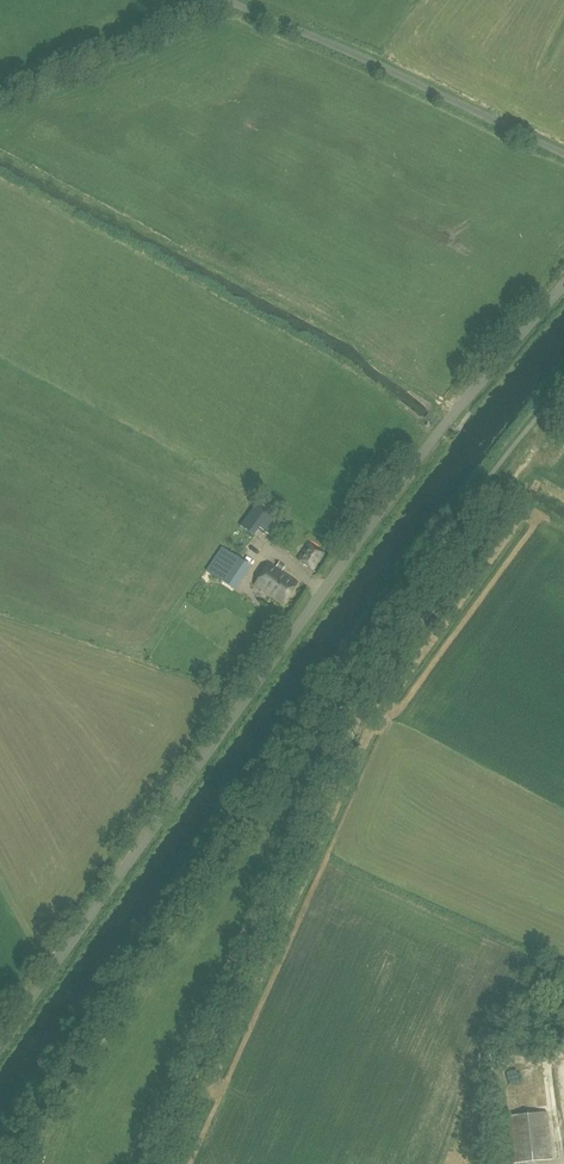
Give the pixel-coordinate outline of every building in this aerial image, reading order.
[(258,502),(248,516),(241,527),(254,536),(259,528),(273,538),(285,521),(258,502)] [(314,571),(325,552),(308,540),(296,558),(314,571)] [(235,590),(251,567),(221,547),(206,570),(235,590)] [(282,572),(286,566),(279,561),(275,567),(282,572)] [(255,585),(266,594),(272,598),(273,597),(283,604),(297,584),(270,565),(255,585)] [(552,1159),(547,1111),(508,1116),(513,1163),(552,1159)]
